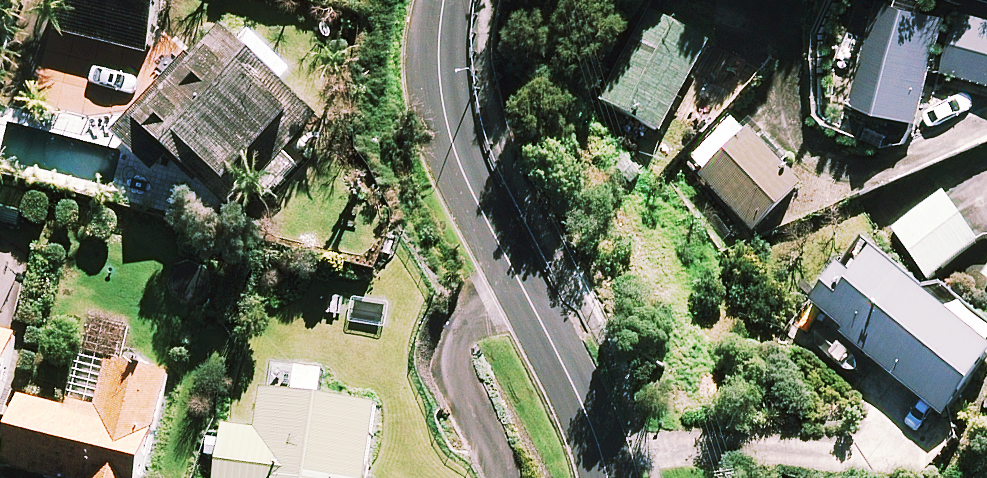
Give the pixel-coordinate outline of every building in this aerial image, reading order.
[(51,30),(141,53),(154,0),(58,0),(51,30)] [(881,0),(875,0),(848,101),(918,120),(945,17),(881,0)] [(970,0),(960,0),(942,71),(986,83),(986,4),(970,0)] [(708,42),(648,9),(599,99),(659,132),(708,42)] [(282,83),(291,75),(248,32),(240,40),(223,23),(112,132),(151,172),(170,153),(211,195),(303,104),(282,83)] [(800,184),(734,113),(684,158),(750,230),(800,184)] [(975,241),(941,192),(891,227),(925,275),(975,241)] [(861,247),(811,313),(940,413),(986,352),(986,345),(861,247)] [(978,270),(986,277),(986,258),(978,270)] [(388,294),(355,288),(350,320),(383,326),(388,294)] [(0,333),(0,396),(6,371),(15,337),(0,333)] [(80,355),(67,409),(17,397),(1,463),(52,476),(51,477),(140,477),(165,376),(80,355)] [(374,405),(323,397),(326,371),(265,362),(255,431),(224,426),(216,477),(363,477),(374,405)]
